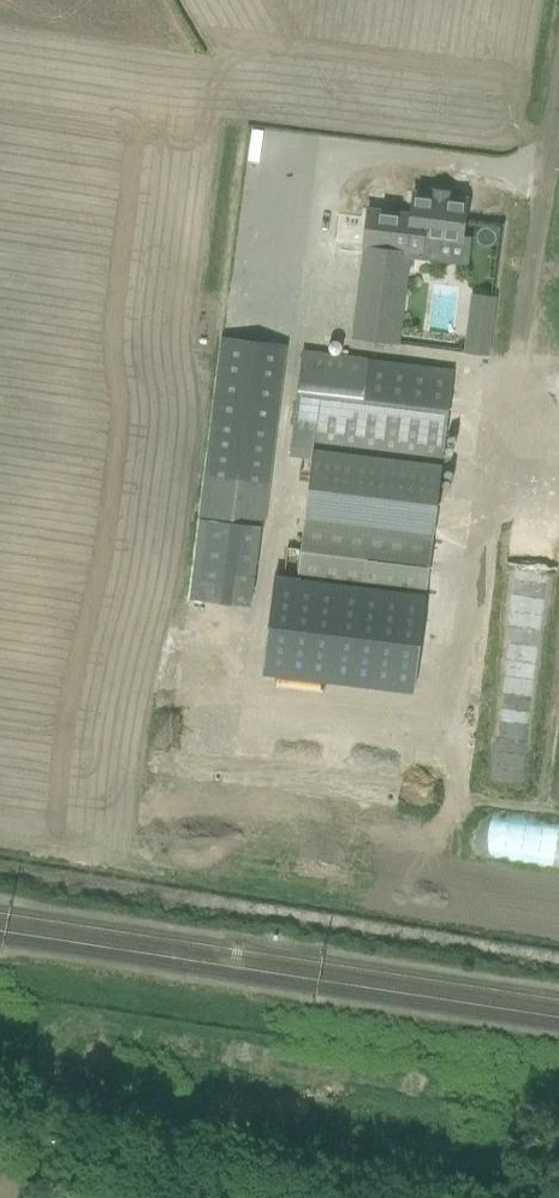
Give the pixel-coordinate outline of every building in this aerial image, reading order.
[(408,191),(405,212),(429,215),(426,235),(462,239),(472,159),(436,155),(418,153),(413,192),(408,191)] [(371,292),(365,339),(391,343),(397,296),(396,296),(371,292)] [(201,518),(201,519),(262,526),(265,527),(269,486),(287,344),(224,338),(206,479),(201,518)] [(466,338),(464,353),(486,356),(490,356),(492,341),(466,338)] [(304,352),(290,455),(312,458),(312,455),(442,471),(445,445),(454,371),(325,355),(304,352)] [(442,471),(312,455),(312,458),(304,517),(434,533),(442,471)] [(296,582),(426,598),(434,533),(304,517),(296,582)] [(274,579),(263,670),(415,689),(426,598),(296,582),(274,579)]
